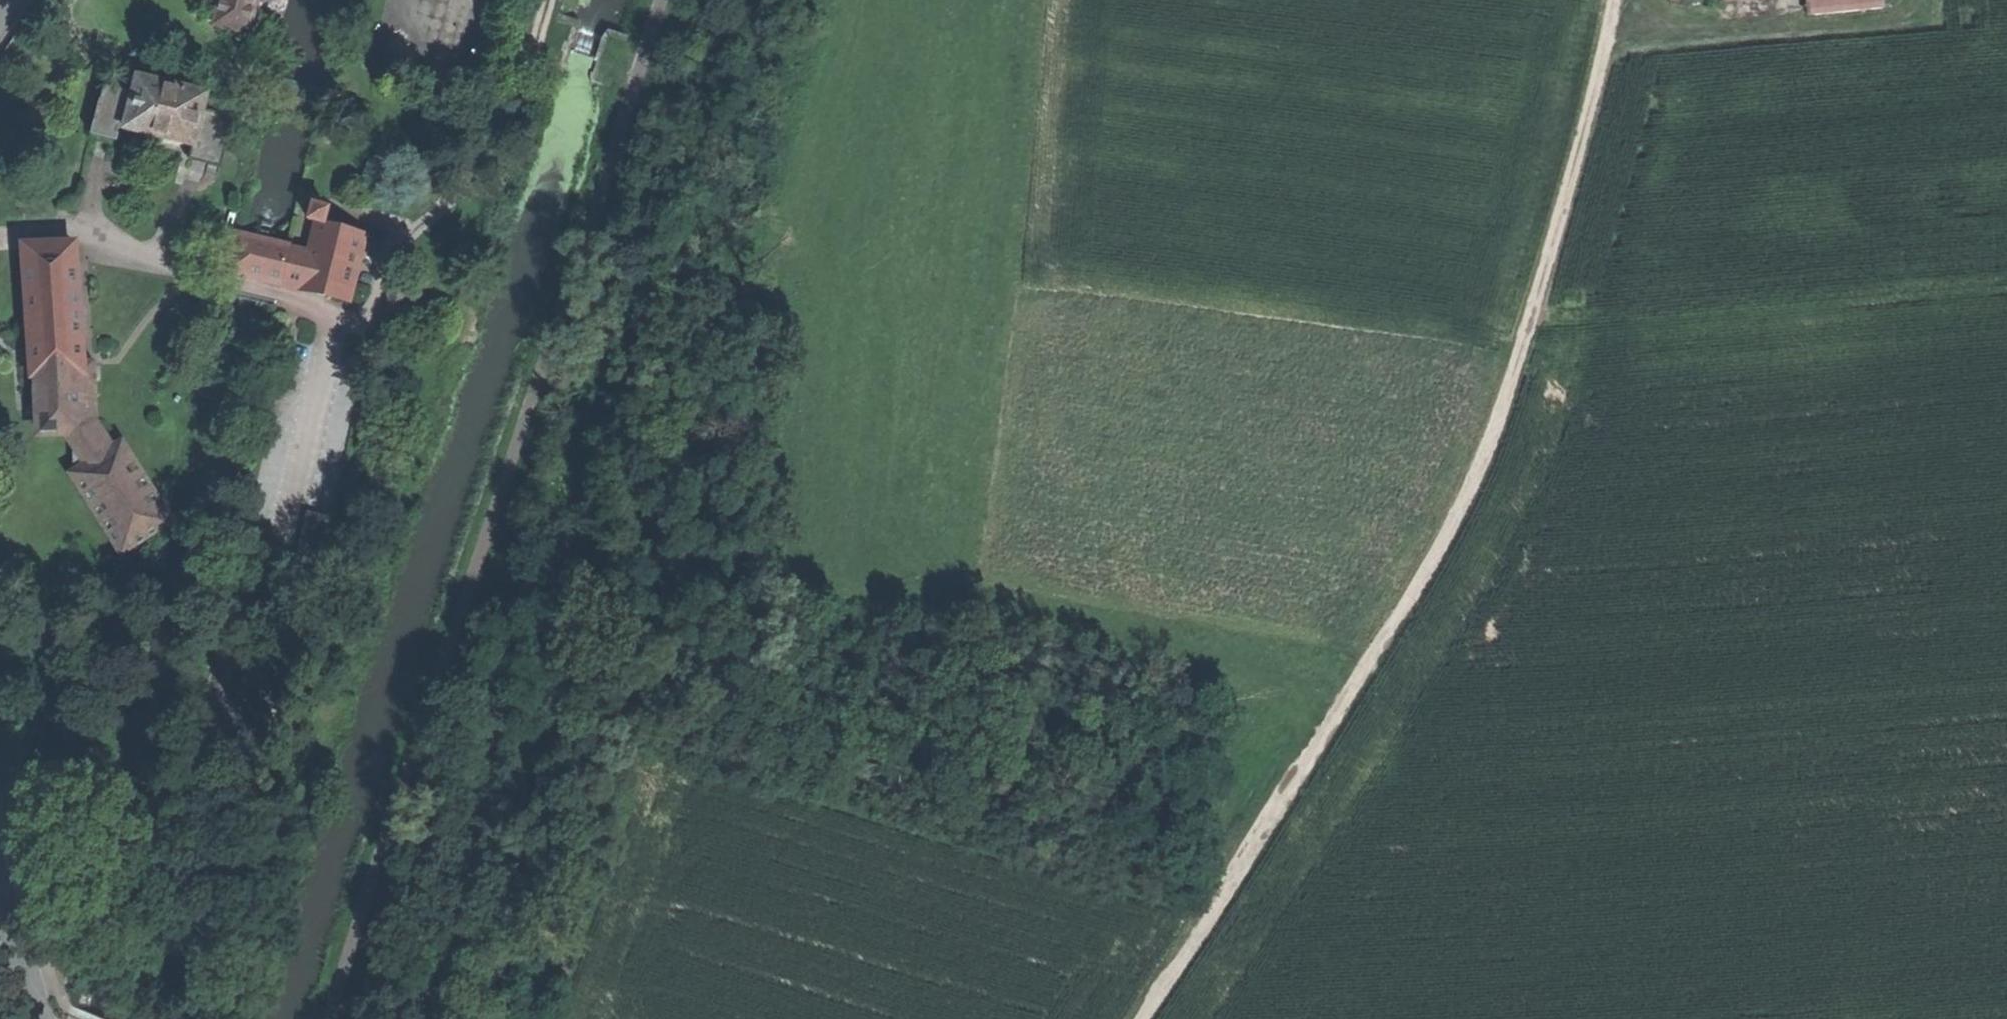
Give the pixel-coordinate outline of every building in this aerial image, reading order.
[(216,23),(250,32),(258,0),(221,0),(216,23)] [(1803,16),(1880,8),(1879,0),(1802,0),(1803,16)] [(138,76),(133,94),(124,129),(191,146),(194,133),(199,134),(205,111),(209,94),(172,85),(138,76)] [(124,129),(133,94),(106,87),(94,134),(116,140),(119,128),(124,129)] [(210,112),(205,111),(199,134),(194,133),(191,146),(188,158),(207,163),(220,114),(210,112)] [(309,219),(319,222),(324,223),(328,206),(313,203),(309,219)] [(312,252),(291,247),(282,285),(279,301),(300,306),(299,308),(347,319),(367,233),(324,223),(319,222),(312,252)] [(282,285),(291,247),(291,246),(289,246),(274,242),(276,236),(276,234),(274,233),(273,237),(259,233),(259,230),(256,229),(254,237),(238,233),(233,253),(222,302),(220,302),(219,305),(223,306),(224,303),(227,291),(241,294),(239,305),(242,306),(244,295),(259,298),(256,309),(259,310),(261,299),(275,302),(272,315),(275,316),(278,303),(279,301),(282,285)] [(27,250),(29,280),(76,277),(74,247),(27,250)] [(29,280),(33,349),(33,361),(34,375),(81,372),(80,364),(76,277),(29,280)] [(33,361),(33,349),(20,349),(21,362),(33,361)] [(40,436),(47,436),(71,435),(87,434),(87,427),(96,426),(93,383),(96,383),(95,363),(80,364),(81,372),(34,375),(37,426),(40,426),(40,436)] [(87,434),(71,435),(71,474),(74,477),(71,478),(115,551),(166,519),(123,448),(121,450),(119,446),(90,441),(87,434)]
